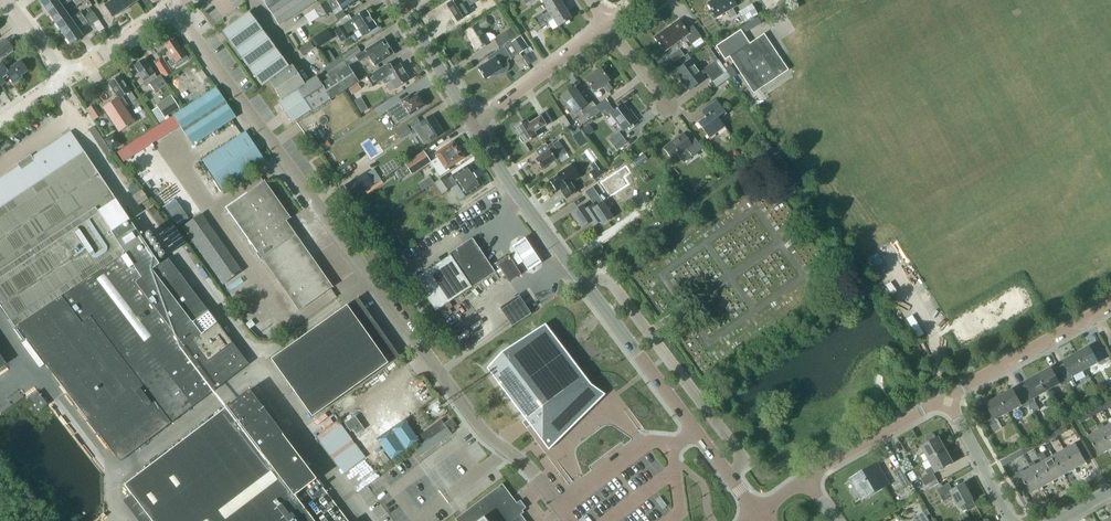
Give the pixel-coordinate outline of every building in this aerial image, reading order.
[(47,10),(61,0),(40,0),(47,10)] [(55,21),(67,13),(62,6),(71,0),(61,0),(47,10),(55,21)] [(112,1),(105,5),(113,17),(125,9),(118,0),(113,0),(112,1)] [(137,1),(136,0),(118,0),(125,9),(137,1)] [(315,2),(314,0),(273,0),(267,4),(280,24),(315,2)] [(327,2),(315,9),(321,18),(333,11),(332,10),(340,6),(343,10),(359,0),(330,0),(327,2)] [(460,0),(454,0),(447,4),(457,21),(469,14),(465,9),(477,2),(476,0),(464,0),(461,2),(460,0)] [(537,23),(565,7),(561,0),(548,0),(543,3),(549,12),(543,15),(542,12),(534,18),(537,23)] [(708,3),(716,17),(726,12),(730,19),(736,15),(732,8),(736,6),(733,0),(713,0),(708,3)] [(757,14),(752,4),(738,12),(744,22),(757,14)] [(548,23),(547,21),(552,17),(558,27),(572,18),(565,7),(537,23),(540,28),(548,23)] [(342,25),(335,30),(342,41),(349,36),(348,34),(358,28),(363,36),(369,32),(371,34),(381,28),(375,19),(373,20),(366,10),(352,19),(346,23),(347,23),(342,25)] [(99,20),(93,11),(84,18),(63,33),(71,44),(83,36),(78,29),(87,23),(89,26),(99,20)] [(295,119),(310,109),(311,111),(330,99),(343,91),(358,81),(348,66),(321,84),(316,76),(304,84),(292,65),(289,67),(284,59),(250,12),(247,14),(223,32),(250,69),(262,86),(269,81),(281,99),(277,101),(279,103),(283,110),(291,122),(295,119)] [(71,19),(67,13),(55,21),(63,33),(84,18),(81,13),(71,19)] [(761,23),(758,16),(740,26),(744,32),(761,23)] [(484,34),(481,30),(490,24),(486,19),(477,24),(466,31),(477,49),(496,38),(494,35),(490,33),(486,33),(484,34)] [(686,30),(679,19),(654,37),(664,52),(686,36),(691,44),(701,37),(693,25),(686,30)] [(511,40),(517,36),(512,27),(506,31),(511,40)] [(327,29),(314,38),(319,46),(332,37),(327,29)] [(718,46),(726,59),(730,57),(754,93),(760,89),(788,70),(764,34),(750,43),(741,30),(718,46)] [(527,48),(519,37),(512,42),(520,53),(527,48)] [(13,48),(6,38),(0,43),(0,58),(13,48)] [(369,55),(375,66),(394,54),(384,38),(355,56),(359,61),(369,55)] [(170,53),(173,58),(168,62),(173,69),(189,59),(180,46),(179,47),(174,39),(166,45),(171,52),(170,53)] [(302,55),(314,47),(310,41),(298,49),(302,55)] [(361,52),(357,46),(342,56),(345,62),(361,52)] [(508,69),(509,67),(509,64),(507,60),(511,58),(504,46),(487,57),(489,61),(478,68),(485,79),(496,73),(498,74),(500,74),(503,73),(505,72),(507,71),(508,69)] [(681,47),(671,55),(676,62),(686,54),(681,47)] [(336,59),(333,55),(326,59),(330,64),(336,59)] [(155,64),(164,78),(173,72),(163,58),(155,64)] [(144,81),(148,78),(151,82),(150,83),(155,91),(166,84),(164,80),(161,76),(157,78),(155,74),(155,73),(150,67),(149,67),(144,59),(135,65),(140,73),(139,74),(144,81)] [(9,76),(14,83),(22,77),(21,76),(28,71),(21,60),(7,70),(2,62),(0,63),(0,85),(1,86),(6,82),(4,79),(9,76)] [(691,89),(704,79),(701,76),(706,72),(713,81),(724,73),(715,61),(704,69),(703,67),(697,71),(690,60),(677,70),(691,89)] [(400,64),(395,67),(392,61),(368,76),(374,86),(384,80),(386,84),(391,81),(396,89),(410,80),(400,64)] [(737,74),(730,64),(725,67),(732,77),(737,74)] [(613,89),(608,82),(609,80),(600,68),(586,79),(595,91),(603,86),(608,92),(613,89)] [(125,107),(136,100),(131,92),(121,75),(119,77),(118,76),(114,79),(114,80),(109,83),(118,97),(103,107),(119,132),(134,122),(125,107)] [(349,89),(352,93),(360,87),(357,83),(349,89)] [(174,115),(173,115),(193,145),(235,117),(235,118),(236,117),(216,87),(215,87),(216,88),(183,109),(174,115)] [(600,112),(596,106),(594,103),(588,107),(586,105),(587,104),(574,88),(562,97),(575,114),(580,110),(584,115),(590,111),(594,116),(600,112)] [(753,98),(774,133),(787,125),(766,90),(753,98)] [(426,105),(418,93),(410,98),(409,96),(386,110),(391,117),(393,115),(398,122),(426,105)] [(179,108),(171,95),(156,104),(164,117),(179,108)] [(606,99),(596,106),(600,112),(610,104),(606,99)] [(727,114),(717,100),(705,108),(709,113),(697,122),(709,138),(725,126),(720,119),(727,114)] [(95,103),(87,108),(94,119),(102,114),(95,103)] [(624,130),(638,120),(633,114),(631,115),(623,104),(611,113),(624,130)] [(526,120),(515,127),(525,143),(537,136),(534,132),(545,125),(546,126),(552,122),(546,111),(539,115),(540,117),(529,124),(526,120)] [(571,126),(564,115),(558,119),(564,130),(571,126)] [(424,144),(432,139),(432,140),(443,132),(432,116),(421,123),(414,128),(424,144)] [(412,132),(407,124),(396,132),(400,139),(412,132)] [(588,136),(594,131),(589,124),(583,129),(588,136)] [(93,126),(89,129),(108,157),(112,154),(93,126)] [(245,131),(203,159),(222,189),(265,161),(245,131)] [(624,138),(619,131),(608,139),(614,147),(622,140),(624,138)] [(120,461),(193,406),(248,364),(168,259),(160,264),(140,235),(145,231),(137,220),(132,223),(117,199),(76,138),(72,133),(34,158),(31,154),(31,158),(21,165),(17,163),(20,167),(0,181),(0,305),(15,328),(17,326),(24,334),(35,349),(120,461)] [(121,144),(114,134),(105,139),(112,149),(121,144)] [(672,159),(678,154),(684,162),(702,148),(693,136),(688,141),(683,134),(664,148),(672,159)] [(559,140),(553,144),(559,153),(562,157),(567,153),(559,140)] [(622,140),(614,147),(617,150),(625,144),(622,140)] [(453,142),(436,154),(438,157),(435,159),(435,162),(437,165),(439,165),(442,163),(446,169),(463,157),(453,142)] [(552,143),(547,146),(550,150),(535,159),(542,169),(556,160),(562,157),(559,153),(553,144),(552,143)] [(424,152),(406,164),(412,173),(417,170),(416,168),(429,159),(424,152)] [(571,182),(580,176),(571,164),(558,173),(558,174),(550,180),(557,191),(560,189),(567,198),(578,191),(571,182)] [(606,171),(601,164),(589,171),(595,179),(606,171)] [(448,179),(445,175),(435,182),(442,193),(453,186),(457,183),(466,197),(483,186),(468,165),(452,176),(448,179)] [(624,169),(618,173),(621,178),(626,174),(624,169)] [(366,171),(345,185),(353,197),(374,184),(367,173),(366,171)] [(604,180),(614,196),(623,190),(616,180),(619,178),(615,172),(604,180)] [(152,188),(157,195),(169,188),(164,180),(152,188)] [(291,217),(265,181),(233,203),(226,208),(299,310),(331,288),(333,287),(286,221),(291,217)] [(136,183),(128,188),(133,196),(132,196),(139,206),(149,199),(142,190),(141,190),(136,183)] [(583,205),(572,212),(582,227),(592,220),(595,225),(600,221),(602,224),(612,217),(603,202),(595,208),(593,205),(586,209),(583,205)] [(201,214),(183,227),(223,284),(241,271),(201,214)] [(791,225),(784,230),(791,241),(799,236),(791,225)] [(176,248),(185,241),(174,227),(165,234),(171,242),(176,248)] [(394,256),(402,250),(390,234),(382,240),(394,256)] [(508,255),(491,267),(472,238),(449,254),(450,255),(418,277),(415,279),(436,311),(471,287),(472,288),(501,268),(509,281),(520,274),(515,266),(508,255)] [(525,238),(513,245),(528,270),(540,262),(525,238)] [(519,294),(500,307),(510,322),(512,326),(532,314),(529,309),(519,294)] [(398,356),(399,355),(375,322),(358,297),(345,307),(271,359),(312,417),(331,403),(398,356)] [(502,352),(487,368),(526,419),(549,450),(560,428),(569,421),(569,422),(570,422),(571,422),(572,422),(573,422),(574,421),(574,420),(575,420),(575,419),(575,418),(574,418),(574,417),(605,394),(591,384),(545,324),(502,352)] [(35,349),(24,334),(15,341),(26,356),(35,349)] [(1090,346),(1077,353),(1086,370),(1099,362),(1100,365),(1107,362),(1097,345),(1091,348),(1090,346)] [(1077,353),(1063,361),(1065,363),(1059,366),(1068,383),(1074,380),(1073,377),(1086,370),(1077,353)] [(1062,386),(1068,383),(1059,366),(1053,370),(1052,367),(1038,375),(1047,391),(1061,384),(1062,386)] [(1026,385),(1020,388),(1029,405),(1036,401),(1034,398),(1047,391),(1038,375),(1025,382),(1026,385)] [(1074,380),(1068,383),(1071,388),(1077,385),(1074,380)] [(1013,389),(1000,396),(1009,412),(1022,405),(1024,408),(1029,405),(1020,388),(1015,391),(1013,389)] [(227,407),(125,485),(152,520),(348,520),(283,435),(283,434),(249,389),(227,406),(227,407)] [(48,404),(38,391),(30,397),(40,410),(48,404)] [(996,420),(1009,412),(1000,396),(987,403),(988,406),(982,409),(991,426),(997,422),(996,420)] [(1093,410),(1096,415),(1104,411),(1101,406),(1093,410)] [(1085,421),(1093,417),(1090,412),(1082,416),(1085,421)] [(355,416),(345,423),(351,431),(353,429),(357,433),(364,428),(355,416)] [(405,419),(378,439),(393,460),(408,448),(420,439),(416,434),(405,419)] [(444,438),(452,433),(442,419),(421,433),(426,440),(414,448),(419,455),(444,438)] [(338,421),(318,435),(344,472),(366,457),(338,421)] [(1110,449),(1110,424),(1105,427),(1103,423),(1098,426),(1100,430),(1110,449)] [(1100,455),(1110,449),(1100,430),(1089,436),(1100,455)] [(1057,436),(1055,431),(1047,436),(1050,441),(1057,436)] [(925,450),(930,459),(946,450),(939,437),(938,438),(935,434),(932,433),(927,436),(927,439),(929,443),(918,449),(919,450),(917,451),(918,453),(920,452),(921,454),(924,452),(923,451),(925,450)] [(1036,442),(1039,447),(1046,442),(1044,437),(1036,442)] [(1090,455),(1082,440),(1065,449),(1076,469),(1087,462),(1084,458),(1090,455)] [(1033,444),(1025,448),(1028,453),(1035,449),(1033,444)] [(1065,475),(1076,469),(1065,449),(1054,456),(1065,475)] [(926,485),(938,479),(934,473),(936,472),(937,472),(953,463),(946,450),(930,459),(933,466),(926,469),(929,474),(922,478),(926,485)] [(1014,461),(1024,455),(1022,450),(1011,456),(1014,461)] [(1054,481),(1065,475),(1054,456),(1048,459),(1043,452),(1039,454),(1043,462),(1054,481)] [(914,468),(908,456),(900,460),(907,472),(914,468)] [(892,484),(879,461),(850,478),(863,500),(892,484)] [(1054,481),(1043,462),(1037,465),(1034,461),(1029,464),(1032,468),(1043,487),(1054,481)] [(894,471),(904,488),(911,484),(902,467),(894,471)] [(1031,493),(1043,487),(1032,468),(1025,472),(1023,468),(1016,473),(1017,476),(1012,478),(1022,496),(1030,492),(1031,493)] [(521,514),(524,512),(518,504),(521,501),(518,504),(502,483),(459,516),(455,519),(457,520),(526,520),(521,514)] [(975,504),(972,500),(974,499),(965,483),(953,490),(949,483),(938,490),(944,502),(954,496),(960,507),(964,505),(968,511),(974,507),(975,504)] [(927,515),(930,513),(928,509),(913,518),(915,520),(931,520),(927,515)]
